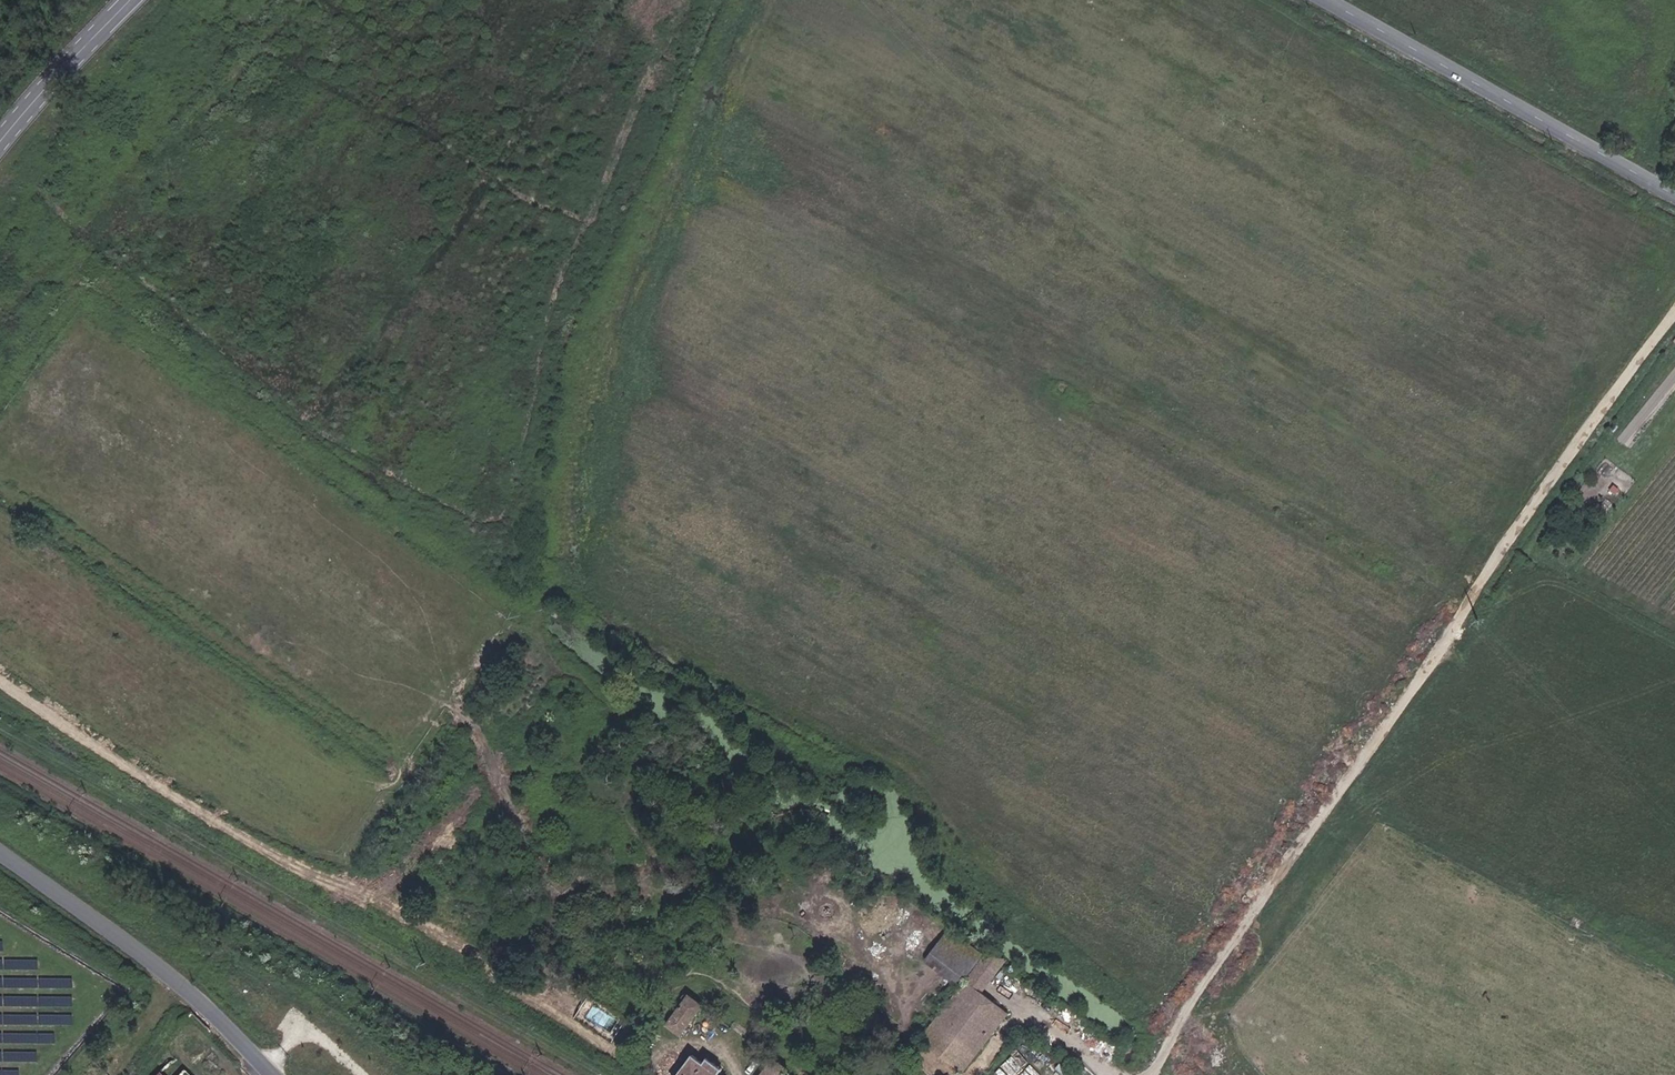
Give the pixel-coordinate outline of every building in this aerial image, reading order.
[(971,981),(954,969),(969,948),(949,934),(926,967),(962,993),(971,981)] [(971,981),(986,960),(969,948),(954,969),(971,981)] [(960,1074),(969,1074),(995,1040),(1008,1021),(979,998),(1004,963),(991,953),(986,960),(971,981),(962,993),(922,1047),(960,1074)] [(673,1030),(686,1040),(708,1011),(695,1001),(673,1030)] [(1033,1046),(1037,1043),(1028,1035),(1024,1039),(1033,1046)] [(699,1055),(694,1051),(678,1074),(686,1074),(699,1055)] [(184,1062),(170,1074),(196,1074),(184,1062)] [(708,1071),(698,1063),(689,1074),(714,1074),(708,1071)] [(780,1065),(772,1074),(793,1074),(780,1065)] [(712,1067),(708,1071),(714,1074),(723,1074),(712,1067)]
